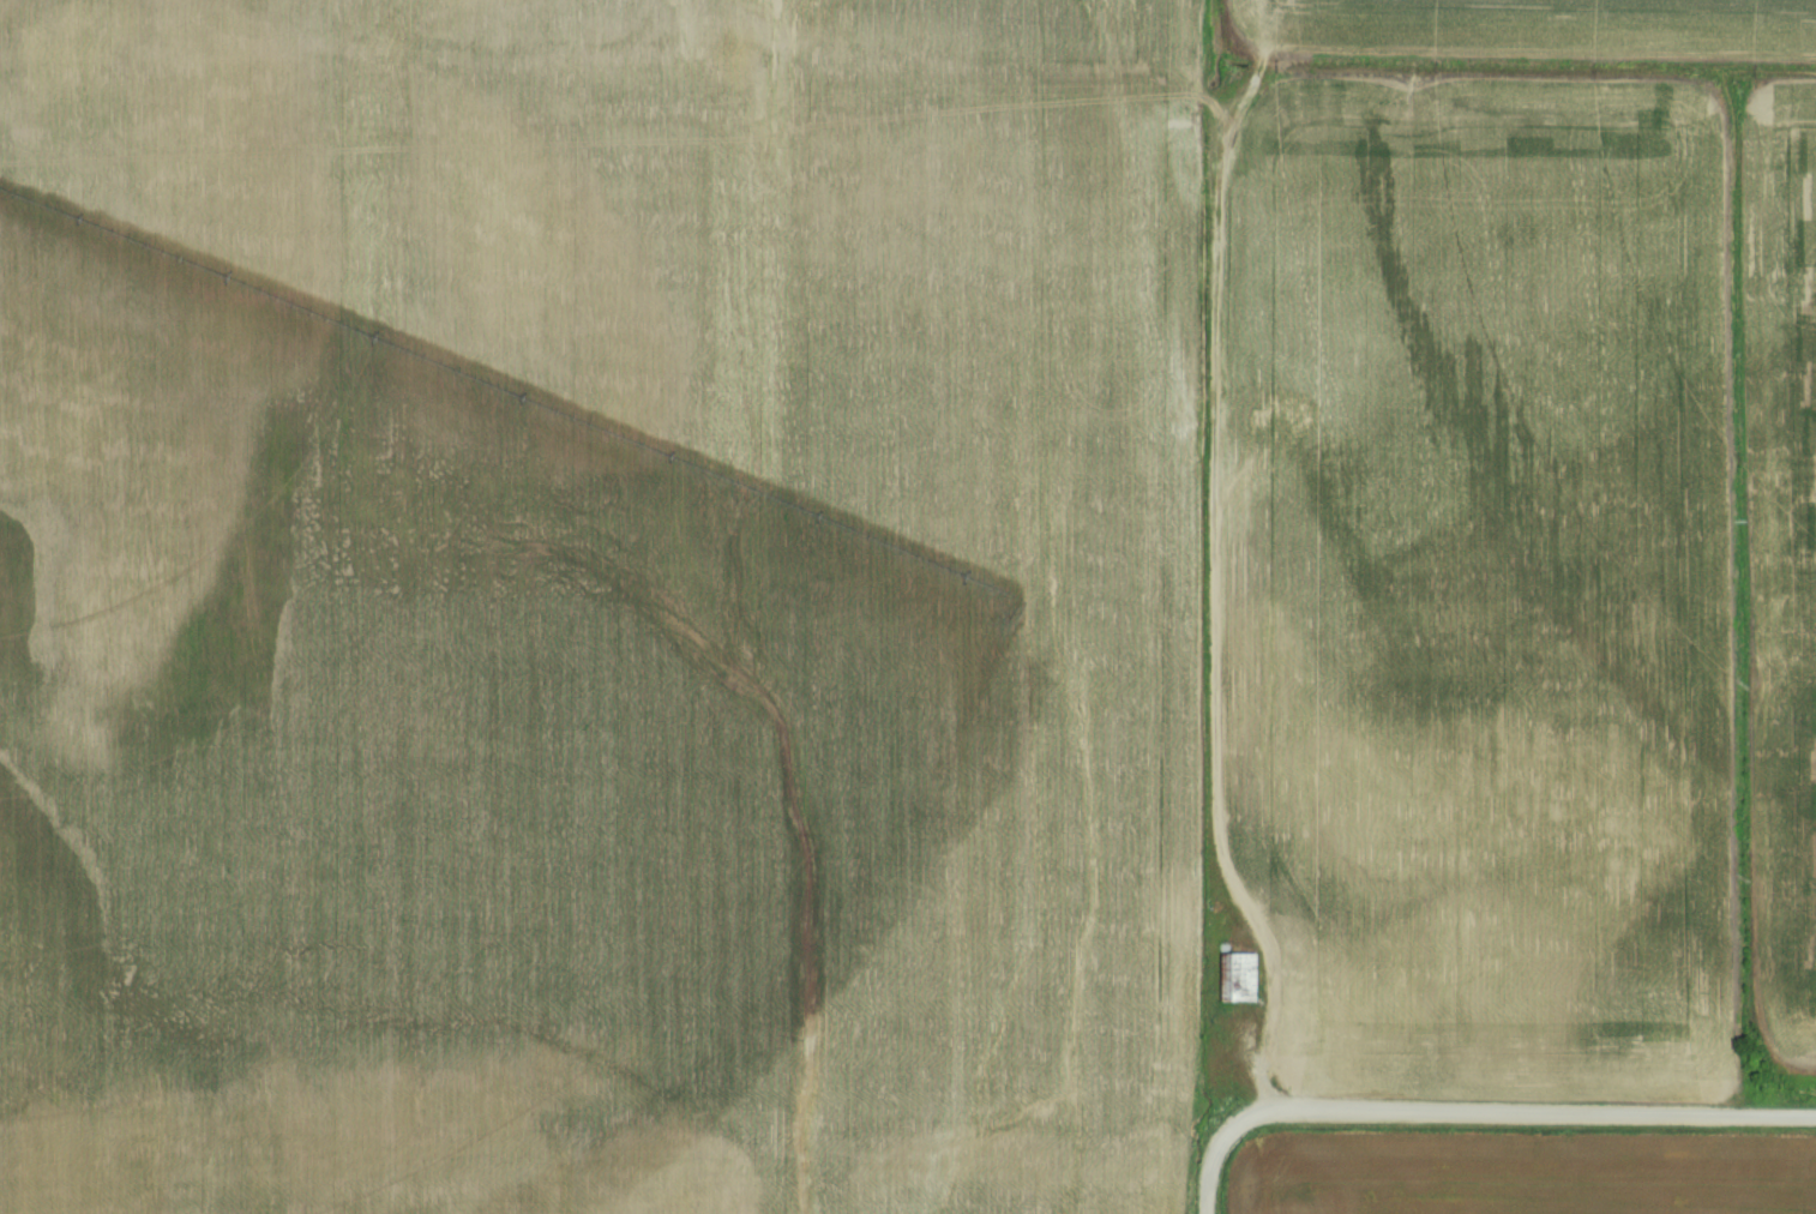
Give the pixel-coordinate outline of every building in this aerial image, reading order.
[(1262,1003),(1262,954),(1226,954),(1226,1003),(1262,1003)]
